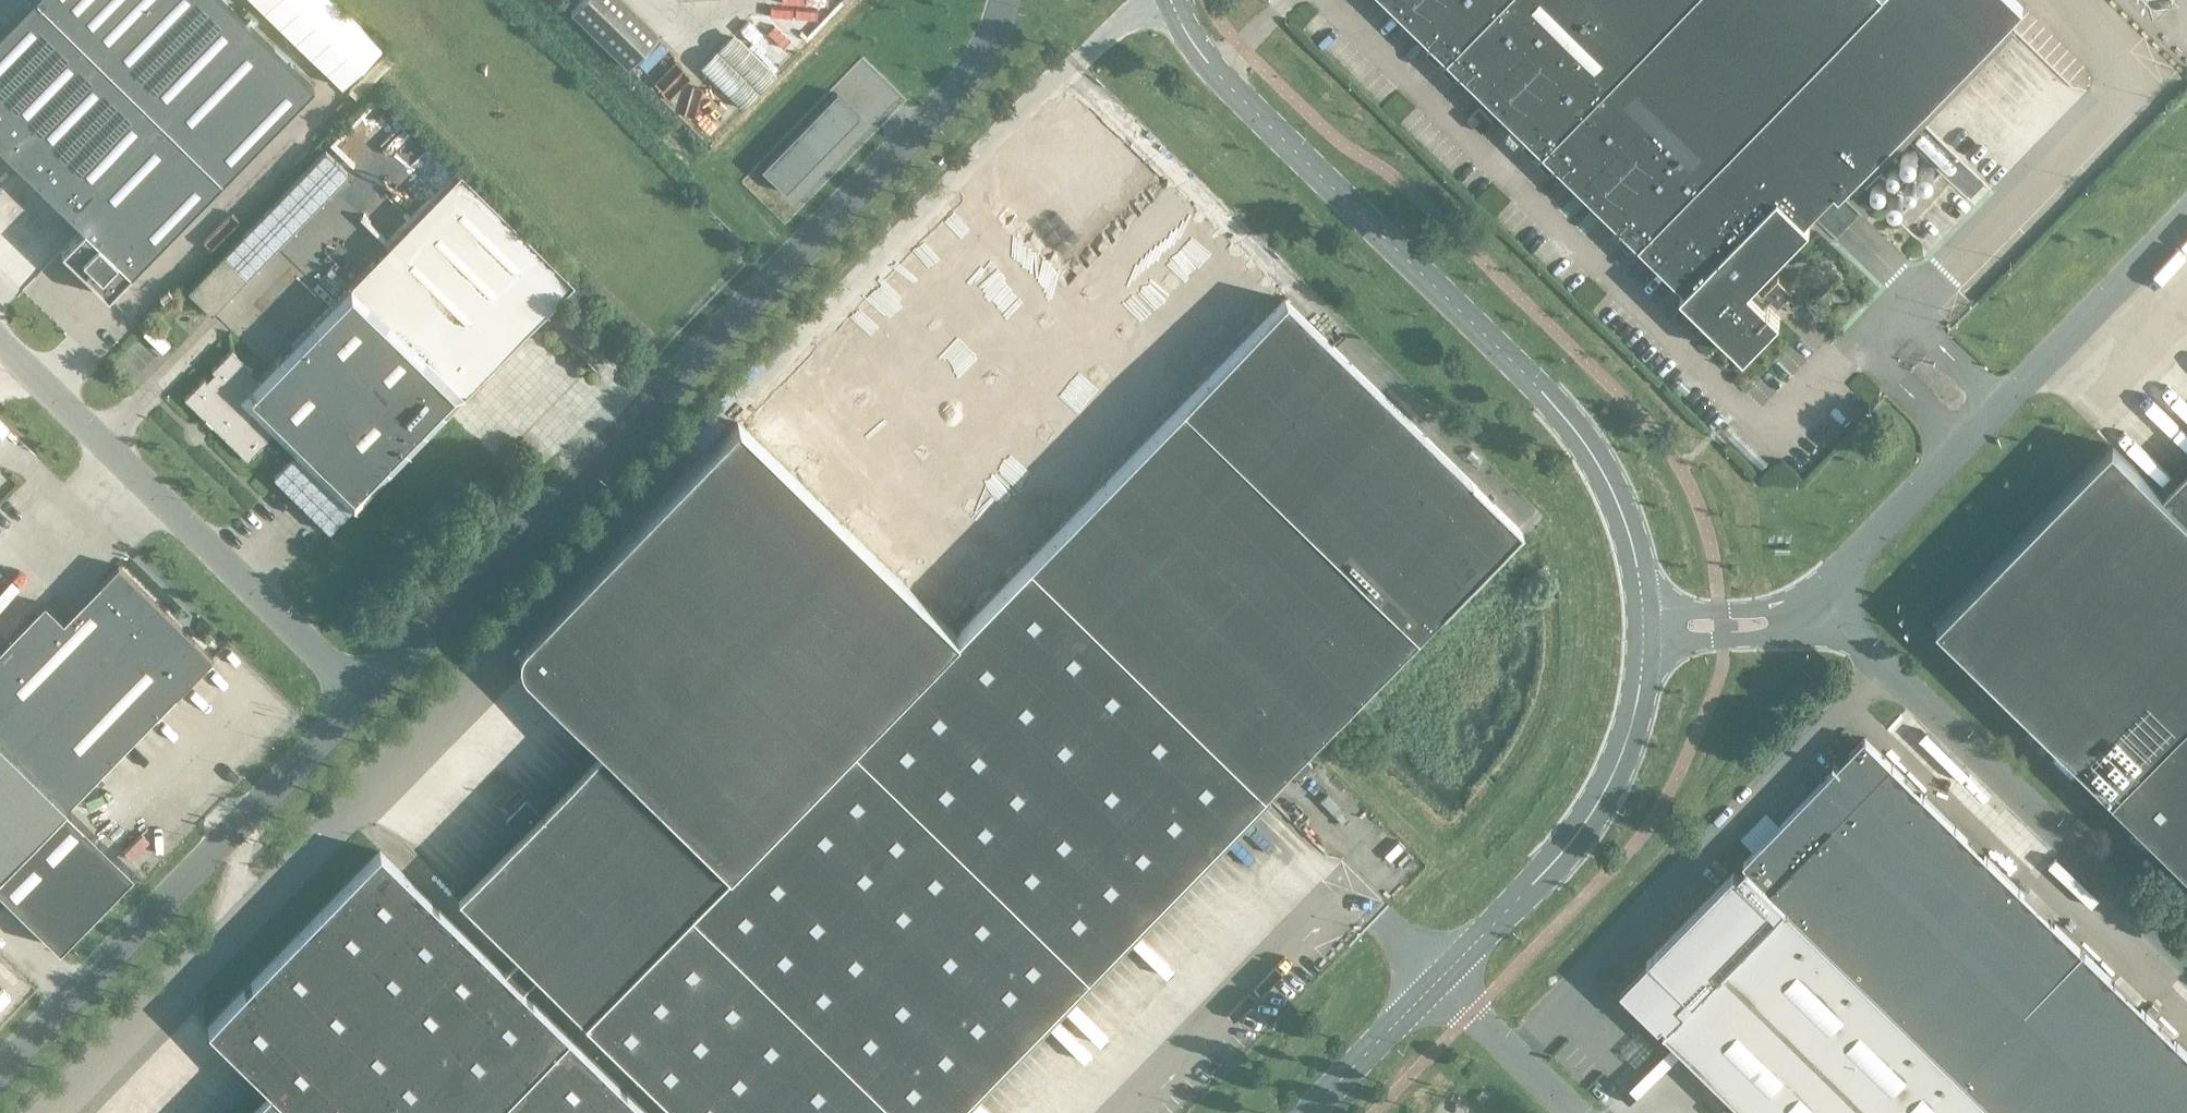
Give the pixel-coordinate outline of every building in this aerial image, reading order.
[(109,295),(313,86),(226,0),(31,0),(0,32),(0,145),(84,227),(61,251),(108,296),(109,295)] [(341,87),(380,47),(332,0),(253,0),(341,87)] [(619,0),(580,0),(570,10),(628,66),(656,37),(619,0)] [(1685,288),(1680,293),(1744,355),(1780,318),(1764,302),(1772,294),(1779,301),(1792,287),(1778,274),(1765,288),(1765,287),(1762,291),(1754,283),(1810,226),(1807,223),(1836,192),(1839,195),(1840,194),(1854,179),(1855,179),(1900,133),(1900,132),(1915,117),(1916,116),(2007,24),(2008,23),(2023,7),(2015,0),(1390,0),(1685,288)] [(690,63),(734,104),(764,73),(720,32),(690,63)] [(328,108),(345,91),(333,80),(317,97),(328,108)] [(860,116),(836,92),(761,169),(785,193),(860,116)] [(704,114),(694,122),(705,136),(716,127),(704,114)] [(1977,193),(1989,180),(1937,132),(1925,145),(1977,193)] [(353,509),(464,395),(576,280),(457,168),(350,284),(257,379),(249,372),(252,370),(231,349),(211,370),(214,373),(206,380),(204,378),(184,398),(204,418),(207,416),(214,423),(212,426),(247,460),(267,440),(265,437),(273,430),(296,453),(353,508),(353,509)] [(2019,184),(1980,226),(1991,236),(2030,194),(2019,184)] [(2007,232),(2015,241),(2033,224),(2025,215),(2007,232)] [(238,240),(188,291),(211,314),(261,263),(238,240)] [(504,972),(379,851),(207,1027),(269,1088),(245,1112),(949,1112),(1263,792),(1453,597),(1452,596),(1519,528),(1476,487),(1477,486),(1285,299),(956,636),(739,424),(525,643),(541,658),(526,674),(604,750),(543,813),(527,797),(507,818),(523,833),(460,898),(519,956),(504,972)] [(170,345),(150,326),(142,335),(162,355),(170,345)] [(2164,495),(2113,445),(1937,626),(2112,798),(2186,870),(2186,471),(2164,495)] [(118,565),(63,621),(44,603),(0,648),(0,891),(59,948),(132,872),(66,807),(212,657),(118,565)] [(536,722),(525,730),(543,754),(554,746),(536,722)] [(2084,952),(1864,738),(1742,863),(1747,867),(1738,876),(1734,872),(1646,962),(1620,988),(1648,1015),(1659,1026),(1664,1021),(1667,1025),(1663,1029),(1749,1112),(2186,1112),(2186,1053),(2084,952)] [(986,1085),(962,1112),(1059,1112),(1068,1107),(1072,1097),(1081,1092),(1088,1076),(1080,1080),(1077,1075),(1089,1067),(1090,1068),(1067,1031),(1066,1031),(1039,1047),(1032,1056),(986,1085)]
